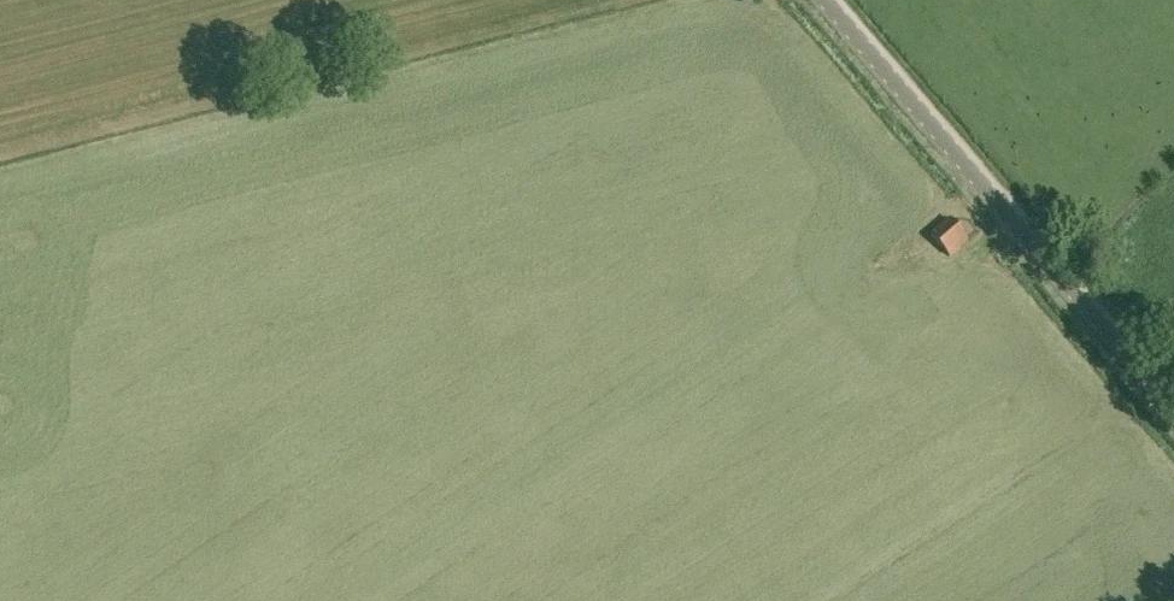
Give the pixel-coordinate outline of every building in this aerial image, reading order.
[(949,256),(967,241),(949,219),(931,234),(949,256)]
